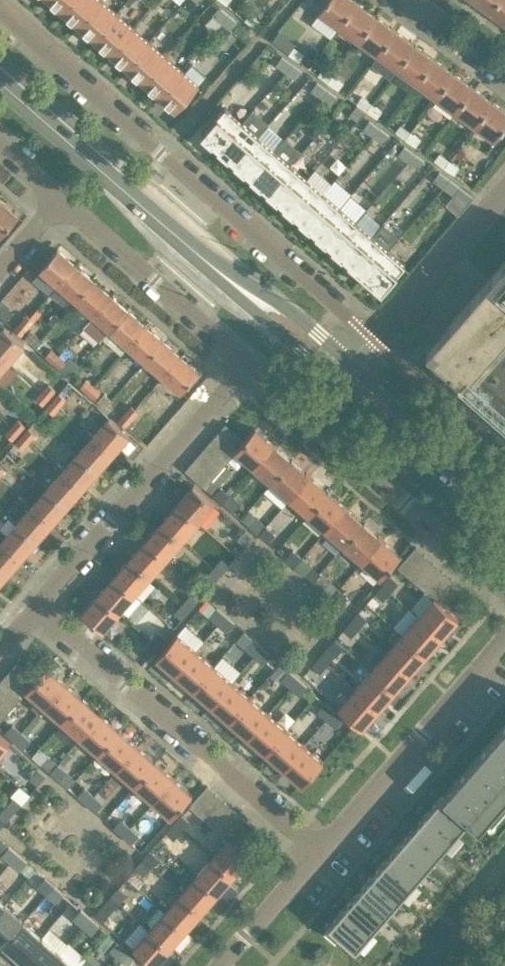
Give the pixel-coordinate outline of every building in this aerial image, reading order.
[(60,9),(68,0),(49,0),(60,9)] [(60,9),(77,24),(97,0),(68,0),(60,9)] [(77,24),(93,38),(117,11),(104,0),(97,0),(77,24)] [(320,10),(339,25),(357,1),(356,0),(327,0),(320,10)] [(490,11),(498,0),(474,0),(490,11)] [(490,11),(504,22),(504,0),(498,0),(490,11)] [(357,1),(339,25),(359,39),(377,15),(357,1)] [(212,14),(222,22),(229,14),(219,6),(212,14)] [(117,11),(93,38),(109,52),(133,25),(117,11)] [(255,28),(261,20),(251,12),(244,19),(255,28)] [(229,14),(222,22),(232,30),(238,22),(229,14)] [(377,15),(359,39),(378,54),(396,30),(377,15)] [(133,25),(109,52),(126,67),(149,40),(133,25)] [(238,33),(244,37),(248,32),(243,27),(238,33)] [(279,27),(272,37),(288,48),(296,39),(279,27)] [(378,54),(370,64),(389,78),(397,68),(415,44),(396,30),(378,54)] [(149,40),(126,67),(142,81),(166,54),(149,40)] [(415,44),(397,68),(417,82),(435,58),(415,44)] [(294,45),(288,53),(298,60),(299,60),(304,52),(294,45)] [(166,54),(142,81),(159,95),(182,68),(166,54)] [(275,64),(286,71),(292,63),(282,55),(275,64)] [(435,58),(417,82),(436,97),(454,72),(435,58)] [(302,70),(292,63),(286,71),(296,79),(302,70)] [(317,74),(328,82),(333,74),(323,67),(317,74)] [(182,68),(159,95),(175,110),(199,83),(182,68)] [(454,72),(436,97),(455,111),(473,87),(454,72)] [(333,74),(328,82),(337,89),(343,81),(333,74)] [(311,89),(321,97),(327,89),(317,81),(311,89)] [(473,87),(455,111),(475,125),(493,101),(473,87)] [(327,89),(321,97),(331,105),(337,96),(327,89)] [(356,103),(367,111),(373,103),(362,95),(356,103)] [(475,125),(495,140),(504,126),(504,110),(493,101),(475,125)] [(356,103),(349,114),(357,120),(365,109),(356,103)] [(373,103),(367,111),(376,117),(382,110),(373,103)] [(218,147),(241,120),(225,106),(201,133),(218,147)] [(400,123),(394,131),(404,138),(410,131),(420,118),(410,110),(400,123)] [(363,128),(373,135),(379,127),(369,119),(363,128)] [(241,120),(218,147),(234,161),(258,134),(241,120)] [(379,127),(373,135),(383,143),(390,134),(379,127)] [(410,131),(404,138),(414,146),(420,138),(410,131)] [(250,176),(274,149),(258,134),(234,161),(250,176)] [(398,154),(408,161),(414,153),(404,145),(398,154)] [(274,149),(250,176),(267,190),(290,163),(274,149)] [(433,159),(445,168),(451,160),(439,152),(433,159)] [(418,169),(425,160),(414,153),(408,161),(418,169)] [(456,164),(451,160),(445,168),(454,174),(460,166),(456,164)] [(290,163),(267,190),(283,204),(307,177),(290,163)] [(433,179),(443,187),(449,178),(439,171),(433,179)] [(283,204),(300,219),(323,192),(307,177),(283,204)] [(449,178),(443,187),(453,194),(459,186),(449,178)] [(316,233),(340,206),(323,192),(300,219),(316,233)] [(17,214),(0,199),(0,234),(17,214)] [(333,247),(356,220),(340,206),(316,233),(333,247)] [(333,247),(349,261),(372,235),(356,220),(333,247)] [(372,235),(349,261),(365,276),(389,249),(372,235)] [(56,247),(39,267),(57,283),(74,263),(56,247)] [(365,276),(382,290),(405,263),(389,249),(365,276)] [(426,349),(490,405),(495,410),(504,418),(504,260),(489,278),(426,349)] [(74,263),(57,283),(75,298),(92,279),(74,263)] [(92,279),(75,298),(92,313),(109,294),(92,279)] [(92,313),(82,325),(100,340),(102,337),(110,329),(127,309),(109,294),(92,313)] [(29,316),(33,320),(40,312),(36,308),(29,316)] [(110,329),(102,337),(120,352),(127,344),(144,324),(127,309),(110,329)] [(19,320),(27,327),(33,320),(29,316),(25,313),(19,320)] [(55,313),(49,319),(53,323),(59,316),(55,313)] [(19,320),(14,327),(22,334),(27,327),(19,320)] [(144,324),(127,344),(145,359),(162,340),(144,324)] [(0,329),(0,354),(7,360),(22,342),(3,325),(0,329)] [(31,329),(24,337),(33,344),(39,336),(31,329)] [(162,340),(145,359),(162,374),(179,355),(162,340)] [(45,355),(51,360),(58,353),(51,347),(45,355)] [(69,376),(75,368),(79,363),(70,355),(66,360),(58,353),(51,360),(69,376)] [(179,355),(162,374),(180,390),(197,371),(179,355)] [(88,380),(82,387),(88,392),(95,385),(88,380)] [(55,389),(49,383),(48,382),(41,390),(49,397),(56,389),(55,389)] [(101,391),(95,385),(88,392),(94,398),(101,391)] [(43,404),(49,397),(41,390),(35,397),(43,404)] [(58,392),(52,399),(60,405),(66,398),(58,392)] [(104,392),(97,400),(105,407),(111,399),(104,392)] [(60,405),(52,399),(46,406),(53,413),(60,405)] [(124,411),(132,418),(138,411),(131,404),(124,411)] [(99,409),(83,427),(92,435),(112,452),(128,434),(108,417),(99,409)] [(124,411),(118,418),(126,425),(132,418),(124,411)] [(18,432),(25,424),(17,418),(10,425),(18,432)] [(224,424),(216,433),(236,450),(243,440),(224,424)] [(12,438),(18,432),(10,425),(5,432),(12,438)] [(21,434),(29,440),(35,433),(27,427),(21,434)] [(254,428),(243,440),(236,450),(235,451),(253,466),(272,444),(254,428)] [(228,459),(235,451),(236,450),(216,433),(208,442),(228,459)] [(23,448),(29,440),(21,434),(15,441),(23,448)] [(92,435),(77,452),(96,469),(112,452),(92,435)] [(208,442),(200,451),(220,468),(228,459),(208,442)] [(290,460),(272,444),(253,466),(271,482),(290,460)] [(212,478),(220,468),(200,451),(192,460),(212,478)] [(77,452),(62,469),(81,487),(96,469),(77,452)] [(184,470),(204,487),(212,478),(192,460),(184,470)] [(289,498),(308,475),(290,460),(271,482),(289,498)] [(62,469),(46,487),(66,504),(81,487),(62,469)] [(326,491),(308,475),(289,498),(307,513),(326,491)] [(192,484),(176,503),(197,521),(213,503),(192,484)] [(213,494),(222,502),(230,493),(221,485),(213,494)] [(46,487),(31,504),(51,521),(66,504),(46,487)] [(307,513),(325,529),(344,507),(326,491),(307,513)] [(222,502),(231,510),(239,501),(230,493),(222,502)] [(176,503),(160,521),(181,539),(197,521),(176,503)] [(31,504),(16,521),(35,539),(51,521),(31,504)] [(362,522),(344,507),(325,529),(343,545),(362,522)] [(249,525),(258,533),(266,524),(257,516),(249,525)] [(0,539),(20,556),(35,539),(16,521),(6,532),(1,528),(0,528),(0,538),(0,539)] [(160,521),(144,539),(165,557),(181,539),(160,521)] [(361,561),(380,538),(362,522),(343,545),(361,561)] [(258,533),(267,541),(275,532),(266,524),(258,533)] [(237,537),(245,545),(253,536),(245,529),(237,537)] [(399,554),(380,538),(361,561),(379,577),(399,554)] [(0,539),(0,569),(5,573),(20,556),(0,539)] [(144,539),(128,557),(149,575),(150,575),(165,557),(144,539)] [(397,566),(406,574),(423,554),(414,546),(397,566)] [(293,548),(285,557),(294,564),(302,555),(293,548)] [(406,574),(415,582),(433,562),(423,554),(406,574)] [(302,555),(294,564),(303,573),(311,564),(302,555)] [(128,557),(112,575),(133,593),(144,581),(153,589),(159,583),(150,575),(149,575),(128,557)] [(220,557),(213,565),(221,573),(229,564),(220,557)] [(415,582),(424,590),(442,570),(433,562),(415,582)] [(221,573),(213,565),(205,574),(214,581),(221,573)] [(433,598),(434,598),(451,579),(442,570),(424,590),(433,598)] [(382,583),(391,591),(399,582),(390,574),(382,583)] [(112,575),(97,593),(118,611),(133,593),(112,575)] [(329,579),(321,588),(330,596),(338,587),(329,579)] [(451,579),(435,597),(444,606),(445,605),(461,587),(460,587),(451,579)] [(382,583),(375,592),(383,599),(391,591),(382,583)] [(338,587),(330,596),(340,604),(348,595),(338,587)] [(81,610),(80,611),(101,630),(102,629),(118,611),(97,593),(81,610)] [(189,593),(182,602),(190,609),(197,601),(189,593)] [(418,614),(442,635),(458,617),(445,605),(444,606),(435,597),(434,598),(433,598),(418,614)] [(190,609),(182,602),(174,610),(182,618),(190,609)] [(226,614),(217,606),(209,616),(218,623),(226,614)] [(367,618),(358,611),(351,619),(359,627),(367,618)] [(235,622),(226,614),(218,623),(227,631),(235,622)] [(442,635),(418,614),(402,633),(426,653),(442,635)] [(359,627),(351,619),(343,628),(352,636),(359,627)] [(158,645),(165,637),(157,629),(150,638),(158,645)] [(177,632),(156,656),(175,672),(196,648),(177,632)] [(426,653),(402,633),(386,651),(410,672),(426,653)] [(262,646),(253,637),(245,647),(254,655),(262,646)] [(158,645),(150,638),(142,646),(151,654),(158,645)] [(262,646),(254,655),(263,663),(271,654),(262,646)] [(335,655),(327,647),(319,655),(327,663),(335,655)] [(196,648),(175,672),(193,688),(214,664),(196,648)] [(386,651),(371,669),(394,690),(410,672),(386,651)] [(327,663),(319,655),(311,664),(320,672),(327,663)] [(8,670),(27,687),(35,677),(16,661),(8,670)] [(211,704),(232,680),(214,664),(193,688),(211,704)] [(43,705),(64,682),(45,665),(35,677),(27,687),(25,690),(36,699),(30,706),(37,712),(43,705)] [(298,677),(289,669),(281,679),(290,686),(298,677)] [(355,687),(379,708),(394,690),(371,669),(355,687)] [(27,687),(8,670),(0,679),(0,680),(19,696),(25,690),(27,687)] [(300,694),(307,685),(298,677),(290,686),(300,694)] [(19,696),(0,680),(0,696),(11,705),(19,696)] [(229,719),(250,696),(232,680),(211,704),(229,719)] [(82,697),(64,682),(43,705),(61,721),(82,697)] [(379,708),(355,687),(338,706),(362,726),(379,708)] [(3,715),(11,705),(0,696),(0,712),(3,715)] [(250,696),(229,719),(247,735),(268,711),(250,696)] [(100,713),(82,697),(61,721),(79,737),(100,713)] [(326,718),(334,709),(325,701),(317,710),(326,718)] [(334,709),(326,718),(335,726),(343,717),(334,709)] [(247,735),(265,751),(286,727),(268,711),(247,735)] [(97,752),(118,729),(100,713),(79,737),(97,752)] [(13,723),(5,732),(14,740),(22,731),(13,723)] [(444,793),(470,815),(469,816),(479,825),(502,798),(504,795),(504,724),(467,768),(445,792),(444,793)] [(304,743),(286,727),(265,751),(284,767),(304,743)] [(109,775),(136,744),(118,729),(97,752),(109,762),(102,769),(109,775)] [(22,731),(14,740),(23,748),(31,739),(22,731)] [(9,742),(0,734),(0,752),(9,742)] [(302,783),(323,759),(304,743),(284,767),(302,783)] [(154,760),(136,744),(109,775),(118,782),(124,775),(134,784),(154,760)] [(48,754),(40,763),(50,771),(57,762),(48,754)] [(172,776),(154,760),(134,784),(152,799),(172,776)] [(57,762),(50,771),(59,779),(67,770),(57,762)] [(37,767),(30,776),(38,783),(46,774),(37,767)] [(170,816),(191,792),(172,776),(152,799),(170,816)] [(188,805),(198,813),(215,793),(206,785),(188,805)] [(85,786),(77,795),(86,803),(94,794),(85,786)] [(443,791),(429,808),(456,832),(469,816),(470,815),(444,793),(445,792),(443,791)] [(198,813),(207,821),(225,801),(215,793),(198,813)] [(94,794),(86,803),(95,811),(103,802),(94,794)] [(12,796),(5,804),(13,811),(21,803),(12,796)] [(207,821),(216,829),(234,809),(225,801),(207,821)] [(0,810),(0,815),(6,820),(13,811),(5,804),(0,810)] [(429,808),(414,825),(441,848),(456,832),(429,808)] [(216,829),(226,838),(243,817),(234,809),(216,829)] [(173,822),(182,829),(189,821),(181,813),(173,822)] [(226,838),(227,839),(236,845),(253,825),(243,817),(226,838)] [(121,818),(113,827),(122,835),(130,825),(121,818)] [(173,822),(166,831),(174,837),(180,832),(182,829),(173,822)] [(130,825),(122,835),(131,842),(139,833),(130,825)] [(414,825),(400,841),(427,864),(441,848),(414,825)] [(212,856),(233,874),(249,856),(236,845),(227,839),(212,856)] [(400,841),(386,857),(413,881),(427,864),(400,841)] [(1,854),(10,862),(18,853),(9,845),(1,854)] [(142,858),(150,866),(158,857),(149,850),(142,858)] [(27,861),(18,853),(10,862),(19,870),(27,861)] [(196,874),(217,892),(233,874),(212,856),(196,874)] [(386,857),(372,874),(399,897),(413,881),(386,857)] [(142,858),(134,867),(143,874),(150,866),(142,858)] [(139,888),(144,882),(134,873),(128,879),(139,888)] [(201,910),(217,892),(196,874),(180,892),(201,910)] [(372,874),(357,890),(384,914),(399,897),(372,874)] [(54,885),(45,877),(37,886),(46,894),(54,885)] [(54,885),(46,894),(55,902),(63,893),(54,885)] [(112,892),(121,900),(127,894),(118,886),(112,892)] [(357,890),(343,907),(370,930),(384,914),(357,890)] [(112,892),(103,903),(111,910),(121,900),(112,892)] [(165,910),(185,928),(201,910),(180,892),(165,910)] [(0,908),(0,942),(2,943),(22,920),(32,908),(25,902),(15,914),(4,904),(0,908)] [(343,907),(324,928),(335,938),(340,933),(356,946),(370,930),(343,907)] [(90,916),(81,908),(73,917),(82,925),(90,916)] [(170,946),(185,928),(165,910),(149,928),(170,946)] [(90,916),(82,925),(91,933),(99,924),(90,916)] [(22,920),(2,943),(20,959),(40,936),(22,920)] [(170,946),(149,928),(133,947),(154,965),(170,946)] [(20,959),(28,965),(45,965),(58,951),(40,936),(20,959)] [(125,947),(117,940),(109,949),(117,956),(125,947)] [(127,965),(135,956),(125,947),(117,956),(127,965)] [(45,965),(75,965),(58,951),(45,965)] [(86,956),(78,965),(97,965),(86,956)]
